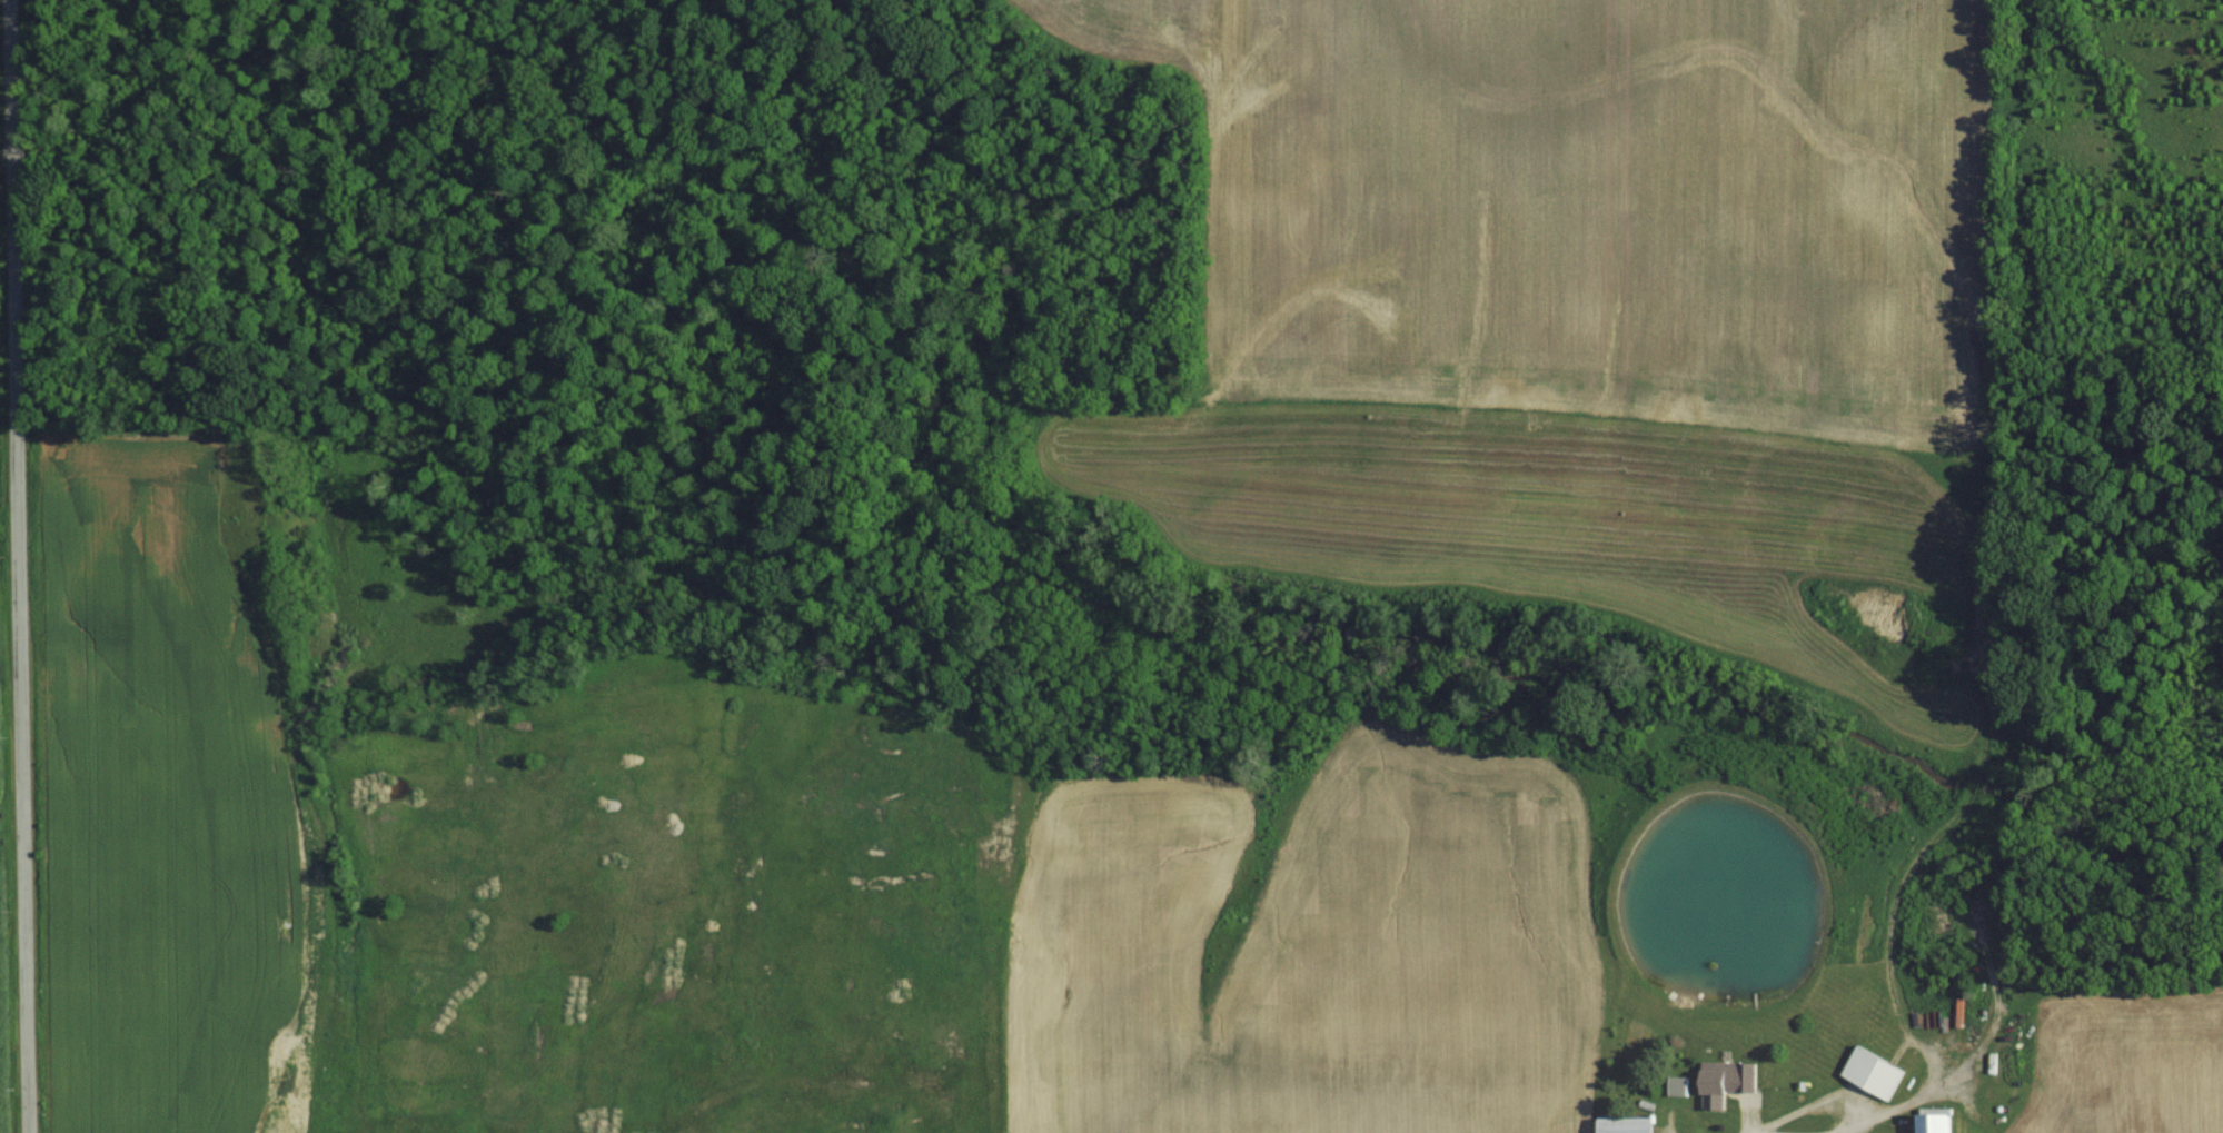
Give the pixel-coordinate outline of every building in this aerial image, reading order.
[(1896,1099),(1911,1064),(1859,1042),(1844,1077),(1896,1099)] [(1707,1060),(1707,1108),(1725,1108),(1725,1092),(1757,1092),(1758,1061),(1707,1060)] [(1662,1115),(1601,1115),(1601,1132),(1662,1132),(1662,1115)]
